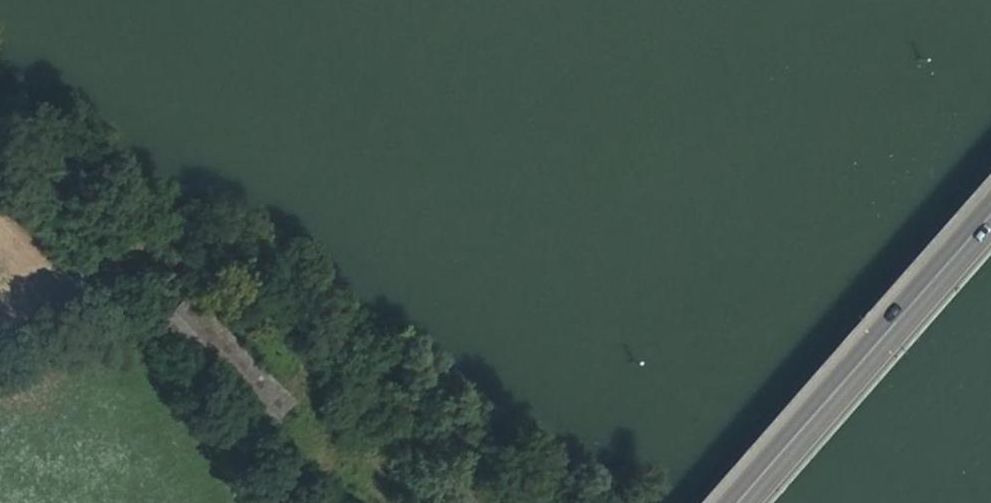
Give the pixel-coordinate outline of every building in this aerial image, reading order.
[(189,291),(165,314),(272,424),(296,401),(189,291)]
